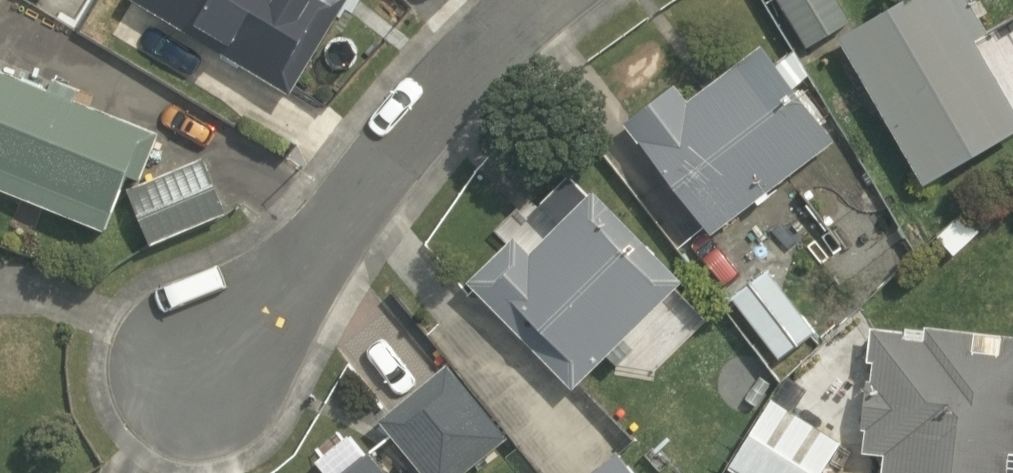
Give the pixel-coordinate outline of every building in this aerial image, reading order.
[(286,94),(348,0),(142,0),(286,94)] [(807,41),(846,13),(837,0),(779,0),(807,41)] [(837,31),(927,182),(1012,130),(1012,93),(957,0),(890,0),(837,31)] [(622,114),(708,229),(828,139),(753,39),(688,87),(677,73),(622,114)] [(101,224),(144,119),(0,61),(0,183),(101,224)] [(203,154),(125,183),(147,243),(225,215),(203,154)] [(520,225),(466,276),(571,386),(689,274),(600,180),(535,241),(520,225)] [(766,267),(732,294),(783,360),(818,332),(766,267)] [(864,323),(859,449),(881,450),(881,472),(1002,472),(1003,443),(1012,443),(1012,328),(864,323)] [(452,363),(379,422),(420,472),(463,472),(510,435),(452,363)] [(727,465),(739,472),(825,472),(841,446),(767,400),(727,465)] [(584,472),(640,472),(620,446),(584,472)] [(378,451),(350,472),(395,472),(378,451)]
